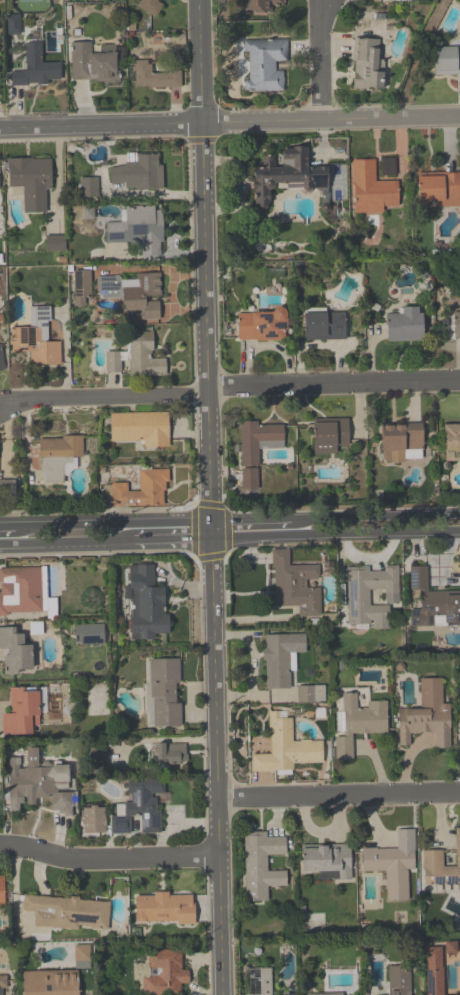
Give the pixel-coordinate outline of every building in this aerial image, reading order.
[(140,13),(163,13),(163,0),(140,0),(140,13)] [(246,11),(246,0),(284,0),(284,6),(272,7),(271,12),(246,11)] [(356,37),(383,40),(382,89),(352,89),(356,37)] [(243,42),(287,40),(287,61),(277,62),(276,70),(284,70),(285,92),(244,92),(243,42)] [(23,42),(41,41),(41,62),(61,63),(61,84),(11,86),(11,71),(25,72),(23,42)] [(71,42),(91,41),(90,53),(100,53),(100,44),(116,44),(117,81),(72,81),(71,42)] [(433,47),(459,46),(459,74),(434,75),(433,47)] [(134,61),(152,60),(152,72),(188,71),(186,87),(135,87),(134,61)] [(329,167),(308,167),(307,147),(282,149),(282,167),(275,167),(274,156),(262,156),(262,168),(252,168),(253,203),(257,207),(262,211),(266,208),(267,204),(269,204),(269,190),(272,189),(275,187),(276,184),(303,183),(302,189),(305,192),(310,192),(313,189),(321,189),(322,203),(319,205),(319,209),(322,212),(327,213),(331,210),(330,205),(331,201),(329,167)] [(136,154),(161,153),(164,188),(125,189),(123,183),(112,185),(108,168),(127,163),(136,163),(136,154)] [(6,160),(51,158),(51,189),(45,189),(46,212),(25,213),(23,187),(8,188),(6,160)] [(352,160),(374,159),(375,181),(399,181),(400,205),(383,206),(383,213),(354,213),(352,160)] [(380,176),(395,176),(395,159),(380,159),(380,176)] [(418,173),(459,172),(459,207),(420,207),(418,173)] [(80,178),(80,198),(98,198),(98,178),(80,178)] [(161,207),(165,254),(128,255),(126,242),(106,242),(106,223),(126,222),(126,207),(161,207)] [(45,251),(66,251),(66,236),(45,236),(45,251)] [(74,306),(84,306),(84,298),(91,298),(91,271),(74,271),(74,306)] [(161,272),(160,318),(140,319),(140,316),(124,316),(122,288),(138,288),(137,273),(161,272)] [(280,306),(284,309),(285,315),(286,329),(283,329),(283,339),(238,339),(236,313),(271,312),(274,307),(280,306)] [(417,306),(417,313),(421,313),(422,340),(386,340),(386,313),(401,313),(400,307),(417,306)] [(303,312),(344,312),(344,339),(303,339),(303,312)] [(452,312),(459,312),(459,338),(453,338),(452,312)] [(12,328),(38,328),(38,342),(59,341),(60,364),(29,364),(29,353),(11,352),(12,328)] [(129,332),(129,352),(107,352),(107,372),(120,372),(120,361),(128,361),(129,375),(165,376),(165,359),(153,358),(153,331),(129,332)] [(110,415),(170,413),(169,447),(142,448),(141,440),(111,439),(110,415)] [(312,419),(347,418),(347,446),(335,446),(335,453),(312,453),(312,419)] [(239,421),(258,421),(257,424),(282,425),(283,441),(257,441),(258,465),(240,465),(239,421)] [(381,424),(421,423),(422,449),(404,449),(404,461),(382,460),(381,424)] [(442,424),(459,424),(459,460),(444,460),(442,424)] [(82,435),(82,458),(39,458),(39,440),(62,439),(61,436),(82,435)] [(169,469),(169,482),(165,482),(165,505),(112,506),(112,484),(127,482),(128,491),(140,491),(139,470),(169,469)] [(242,470),(242,490),(257,490),(257,470),(242,470)] [(0,481),(0,496),(15,496),(15,481),(0,481)] [(272,549),(289,549),(289,565),(318,564),(319,580),(307,580),(306,589),(319,588),(320,617),(299,618),(298,606),(275,606),(272,549)] [(128,565),(153,564),(154,587),(165,587),(167,634),(154,635),(154,639),(131,640),(128,565)] [(427,591),(459,591),(459,623),(411,627),(411,609),(419,610),(418,589),(410,589),(411,566),(427,565),(427,591)] [(346,567),(399,566),(398,596),(385,597),(384,590),(371,590),(371,605),(388,606),(389,630),(349,626),(346,567)] [(42,611),(0,615),(0,591),(6,591),(6,600),(12,600),(12,589),(9,582),(3,580),(2,569),(40,567),(42,611)] [(73,625),(103,623),(103,643),(80,644),(79,641),(73,641),(73,625)] [(7,649),(0,649),(0,628),(16,627),(16,634),(23,633),(23,644),(33,645),(34,670),(20,670),(20,675),(4,675),(4,655),(7,655),(7,649)] [(304,633),(305,651),(289,652),(289,688),(266,689),(264,659),(261,659),(260,648),(264,648),(264,634),(304,633)] [(147,660),(179,658),(181,726),(153,728),(147,660)] [(441,677),(442,703),(449,703),(449,747),(434,748),(434,731),(409,732),(409,745),(398,746),(396,709),(420,709),(419,678),(441,677)] [(297,703),(325,703),(325,686),(297,686),(297,703)] [(12,688),(37,691),(40,725),(25,727),(24,736),(4,736),(3,714),(11,713),(12,688)] [(386,700),(387,732),(352,734),(352,759),(335,759),(333,737),(343,736),(341,693),(356,692),(356,707),(367,706),(366,701),(386,700)] [(321,740),(322,762),(292,763),(293,770),(251,770),(250,754),(270,754),(268,711),(278,711),(278,717),(291,717),(291,741),(321,740)] [(154,743),(164,743),(164,744),(184,744),(185,754),(186,754),(187,763),(164,764),(164,768),(154,769),(154,743)] [(67,764),(68,792),(70,792),(71,813),(51,812),(51,794),(48,794),(48,797),(34,798),(34,804),(26,804),(25,796),(22,796),(22,803),(18,803),(18,810),(8,811),(8,803),(7,757),(18,756),(18,769),(24,769),(24,767),(51,767),(52,765),(67,764)] [(126,780),(163,780),(163,793),(151,793),(151,797),(155,797),(156,810),(159,810),(161,834),(140,833),(140,815),(124,815),(124,802),(131,802),(130,793),(126,793),(126,780)] [(103,807),(104,832),(83,833),(82,808),(89,808),(89,806),(95,805),(95,807),(103,807)] [(454,827),(459,827),(459,883),(424,883),(422,850),(442,849),(442,865),(455,865),(454,827)] [(414,828),(413,870),(406,870),(407,899),(385,900),(385,869),(362,870),(361,847),(395,846),(395,829),(414,828)] [(242,831),(266,831),(265,836),(285,836),(285,855),(266,855),(267,871),(284,870),(284,885),(267,886),(267,900),(245,900),(242,831)] [(349,878),(316,879),(316,871),(300,871),(300,846),(316,847),(316,844),(326,844),(326,847),(336,847),(337,842),(348,842),(349,878)] [(24,895),(110,902),(106,929),(34,925),(35,911),(22,911),(24,895)] [(135,896),(192,895),(194,924),(135,922),(135,896)] [(89,967),(89,947),(75,947),(75,967),(89,967)] [(440,947),(441,994),(426,994),(424,947),(440,947)] [(179,984),(180,994),(144,994),(143,978),(150,978),(148,951),(181,950),(181,970),(187,970),(189,983),(179,984)] [(449,957),(450,988),(427,989),(427,994),(459,994),(459,957),(449,957)] [(409,964),(408,994),(387,994),(386,965),(409,964)] [(269,968),(270,994),(248,994),(247,969),(269,968)] [(78,970),(79,994),(24,994),(24,971),(78,970)]
